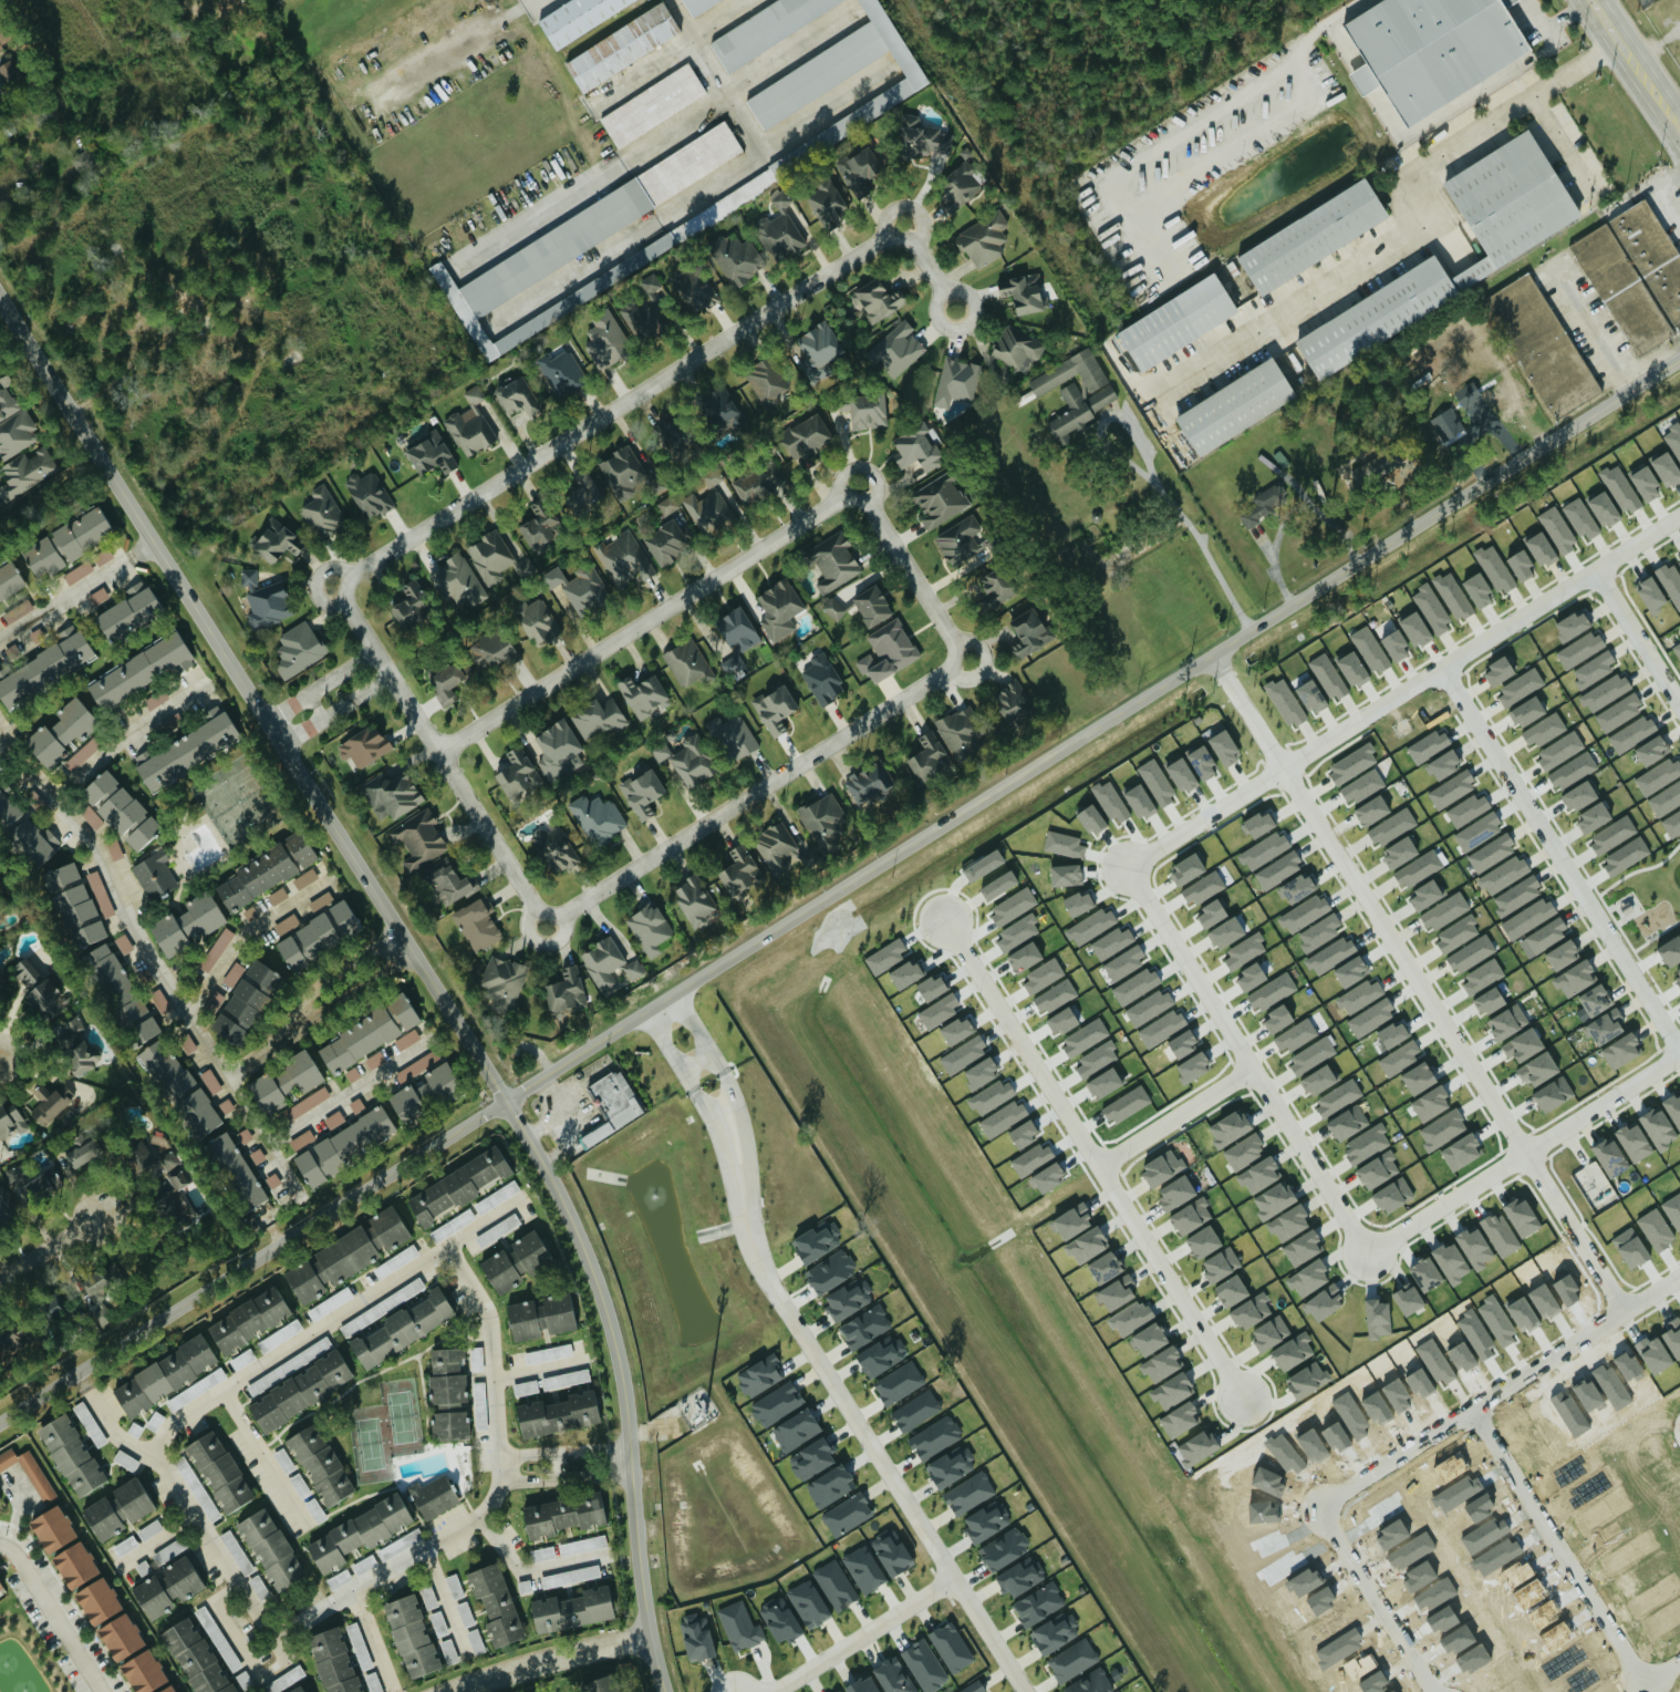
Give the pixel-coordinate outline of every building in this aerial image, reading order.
[(871,19),(858,0),(879,0),(930,81),(487,362),(427,266),(440,259),(458,287),(725,120),(744,149),(478,318),(492,342),(906,76),(890,50),(765,130),(746,100),(871,19)] [(538,20),(569,0),(635,0),(557,50),(538,20)] [(663,0),(682,30),(583,92),(564,62),(663,0)] [(693,17),(682,0),(718,0),(693,17)] [(711,43),(777,0),(841,0),(728,72),(711,43)] [(1506,6),(1516,0),(1378,0),(1342,20),(1365,62),(1348,71),(1361,95),(1368,91),(1379,111),(1381,110),(1385,118),(1397,111),(1403,123),(1531,52),(1506,6)] [(8,85),(22,77),(10,57),(0,63),(0,71),(8,85)] [(687,62),(706,92),(618,148),(599,118),(687,62)] [(950,154),(953,134),(939,132),(940,127),(920,123),(922,115),(901,112),(896,142),(907,144),(905,155),(916,157),(917,148),(950,154)] [(1583,224),(1530,128),(1441,177),(1485,256),(1447,277),(1436,256),(1292,335),(1313,372),(1583,224)] [(834,161),(853,200),(864,195),(857,182),(881,170),(869,144),(834,161)] [(99,160),(90,145),(70,158),(79,173),(99,160)] [(965,159),(931,191),(952,213),(986,181),(965,159)] [(844,205),(832,175),(816,181),(819,189),(809,193),(823,229),(840,221),(835,209),(844,205)] [(1234,251),(1257,292),(1389,219),(1366,178),(1234,251)] [(786,206),(793,202),(785,185),(769,194),(778,212),(754,224),(773,262),(805,246),(786,206)] [(1647,197),(1570,242),(1635,355),(1679,329),(1679,254),(1647,197)] [(975,269),(1004,253),(999,244),(1008,239),(1002,229),(1008,226),(1002,216),(994,221),(990,215),(955,234),(975,269)] [(766,266),(750,237),(741,242),(737,235),(710,250),(730,287),(766,266)] [(708,274),(700,278),(695,267),(674,277),(690,312),(719,298),(708,274)] [(1601,392),(1530,270),(1482,298),(1553,420),(1601,392)] [(1016,315),(1045,308),(1036,271),(1007,277),(1009,285),(997,287),(999,297),(1011,294),(1016,315)] [(618,308),(637,340),(669,322),(651,292),(662,285),(654,272),(638,281),(649,300),(637,307),(633,300),(618,308)] [(1238,313),(1215,272),(1115,328),(1138,369),(1238,313)] [(908,304),(901,287),(886,294),(878,277),(852,289),(866,323),(908,304)] [(590,316),(595,325),(586,329),(590,338),(585,341),(598,368),(630,352),(609,307),(590,316)] [(915,328),(904,318),(866,353),(876,363),(879,360),(895,377),(926,348),(911,332),(915,328)] [(795,335),(806,357),(801,360),(813,384),(835,373),(829,359),(843,351),(827,319),(795,335)] [(1027,356),(1037,361),(1047,342),(1005,322),(989,355),(1020,369),(1027,356)] [(535,358),(551,387),(556,384),(562,395),(580,385),(576,379),(584,374),(569,347),(551,358),(547,351),(535,358)] [(1028,377),(1035,394),(1080,374),(1084,382),(1077,385),(1075,380),(1060,388),(1070,410),(1046,421),(1057,446),(1072,440),(1066,428),(1121,403),(1111,383),(1109,384),(1092,348),(1028,377)] [(764,402),(790,384),(768,353),(742,371),(764,402)] [(982,365),(946,355),(933,402),(950,407),(952,396),(972,401),(982,365)] [(1296,397),(1273,356),(1173,413),(1196,454),(1296,397)] [(543,412),(524,374),(493,389),(506,415),(523,406),(530,419),(543,412)] [(1462,406),(1482,395),(1474,380),(1454,392),(1462,406)] [(21,408),(7,384),(0,389),(0,420),(21,408)] [(497,439),(477,403),(486,398),(478,384),(463,392),(470,405),(444,420),(464,457),(497,439)] [(716,399),(711,392),(699,400),(718,431),(730,423),(733,429),(746,421),(728,392),(716,399)] [(885,393),(839,394),(839,410),(850,410),(850,427),(886,426),(885,393)] [(1465,428),(1451,405),(1427,420),(1441,443),(1465,428)] [(42,437),(26,409),(0,424),(0,453),(4,459),(42,437)] [(793,460),(833,440),(819,412),(779,432),(793,460)] [(668,453),(688,443),(674,414),(654,424),(668,453)] [(903,467),(918,459),(924,472),(944,462),(934,442),(929,444),(923,432),(928,429),(923,420),(888,438),(903,467)] [(1679,461),(1679,423),(1679,422),(1662,432),(1679,461)] [(457,467),(439,430),(404,447),(417,473),(438,463),(443,473),(457,467)] [(597,460),(620,502),(637,492),(632,482),(646,475),(629,443),(597,460)] [(60,468),(46,445),(28,455),(26,451),(0,466),(9,480),(0,485),(0,493),(5,501),(60,468)] [(1349,467),(1356,484),(1404,465),(1397,448),(1349,467)] [(1667,488),(1679,479),(1679,471),(1666,449),(1649,460),(1667,488)] [(731,484),(745,505),(787,478),(773,456),(731,484)] [(1599,472),(1625,513),(1642,502),(1616,461),(1599,472)] [(1662,492),(1645,463),(1628,473),(1645,502),(1662,492)] [(681,499),(704,536),(735,517),(715,483),(723,478),(716,466),(701,475),(711,491),(698,499),(693,491),(681,499)] [(360,477),(357,472),(343,481),(367,520),(394,503),(373,469),(360,477)] [(927,530),(970,504),(949,470),(912,493),(925,514),(919,517),(927,530)] [(602,503),(595,472),(580,476),(582,484),(566,487),(572,510),(602,503)] [(1401,489),(1392,478),(1382,486),(1391,497),(1401,489)] [(310,491),(315,498),(301,507),(322,539),(349,521),(323,482),(310,491)] [(1239,512),(1244,523),(1290,503),(1280,482),(1252,494),(1257,505),(1239,512)] [(1601,528),(1620,518),(1605,489),(1586,499),(1601,528)] [(679,508),(674,495),(657,501),(663,514),(679,508)] [(1584,541),(1601,531),(1579,495),(1563,505),(1584,541)] [(1577,545),(1557,504),(1539,512),(1559,554),(1577,545)] [(548,505),(516,524),(531,549),(555,535),(550,526),(558,521),(548,505)] [(113,535),(98,506),(19,549),(34,578),(113,535)] [(989,543),(971,513),(932,536),(951,566),(989,543)] [(273,564),(285,547),(296,555),(306,542),(272,517),(250,547),(273,564)] [(658,567),(672,561),(668,552),(692,541),(680,517),(643,534),(658,567)] [(514,562),(498,528),(466,543),(486,586),(504,578),(499,569),(514,562)] [(656,573),(631,528),(605,543),(603,538),(592,544),(617,587),(640,574),(643,580),(656,573)] [(862,571),(847,546),(851,544),(842,529),(807,549),(824,578),(816,583),(822,594),(862,571)] [(1556,559),(1543,529),(1524,538),(1538,567),(1556,559)] [(1473,551),(1499,594),(1517,583),(1492,543),(1484,548),(1482,545),(1473,551)] [(98,565),(114,557),(108,547),(93,555),(98,565)] [(1536,572),(1521,548),(1505,558),(1520,582),(1536,572)] [(462,551),(428,571),(445,601),(453,596),(457,604),(466,599),(470,606),(488,596),(462,551)] [(13,558),(0,566),(0,600),(28,584),(13,558)] [(531,569),(528,559),(519,562),(522,572),(531,569)] [(72,571),(77,579),(95,569),(90,560),(72,571)] [(542,574),(550,589),(561,583),(576,611),(609,593),(591,560),(575,570),(578,575),(568,581),(559,565),(542,574)] [(1676,560),(1657,568),(1674,610),(1679,608),(1679,570),(1676,560)] [(988,607),(1016,595),(1004,566),(976,577),(988,607)] [(258,568),(241,568),(241,588),(257,588),(258,568)] [(1432,578),(1455,620),(1474,610),(1451,568),(1432,578)] [(1494,599),(1479,571),(1461,580),(1477,609),(1494,599)] [(1634,584),(1650,610),(1666,600),(1650,574),(1634,584)] [(804,608),(786,576),(755,594),(766,614),(759,619),(772,642),(795,629),(788,617),(804,608)] [(93,615),(105,639),(161,611),(144,578),(125,588),(129,596),(93,615)] [(254,630),(294,614),(280,579),(245,594),(253,611),(247,613),(254,630)] [(405,595),(388,605),(402,630),(432,612),(412,579),(400,586),(405,595)] [(1411,592),(1435,633),(1452,623),(1429,582),(1411,592)] [(850,598),(868,626),(892,612),(874,583),(850,598)] [(94,592),(99,601),(110,595),(104,586),(94,592)] [(837,621),(847,610),(829,594),(819,605),(837,621)] [(560,631),(544,596),(516,609),(533,644),(560,631)] [(761,639),(739,604),(714,619),(736,653),(721,663),(729,676),(746,665),(738,653),(761,639)] [(1007,621),(1019,639),(1010,645),(1019,659),(1052,637),(1032,606),(1007,621)] [(1553,624),(1564,641),(1591,624),(1580,608),(1553,624)] [(1432,638),(1416,609),(1398,619),(1414,648),(1432,638)] [(872,681),(919,658),(899,617),(865,634),(874,651),(856,660),(862,674),(867,671),(872,681)] [(274,662),(283,678),(327,655),(307,619),(278,635),(283,645),(278,649),(283,657),(274,662)] [(94,656),(74,622),(57,632),(62,640),(0,676),(0,699),(5,708),(94,656)] [(1389,665),(1369,624),(1351,632),(1371,674),(1389,665)] [(522,654),(491,626),(468,652),(483,666),(495,653),(511,667),(522,654)] [(1411,652),(1396,628),(1379,638),(1394,662),(1411,652)] [(1564,668),(1604,648),(1595,630),(1555,650),(1564,668)] [(84,682),(99,708),(176,667),(179,672),(195,663),(178,631),(84,682)] [(680,686),(701,677),(703,681),(713,677),(695,637),(664,651),(680,686)] [(1572,671),(1582,687),(1618,665),(1608,648),(1572,671)] [(1352,688),(1370,677),(1353,649),(1335,660),(1352,688)] [(1308,661),(1331,700),(1349,690),(1326,651),(1308,661)] [(831,660),(825,662),(822,654),(811,658),(814,666),(804,669),(817,706),(836,699),(831,686),(839,683),(831,660)] [(1514,672),(1504,655),(1481,670),(1491,686),(1514,672)] [(466,657),(428,673),(442,705),(456,699),(450,684),(474,674),(466,657)] [(1495,689),(1503,706),(1545,685),(1537,668),(1495,689)] [(1580,695),(1591,712),(1631,687),(1620,670),(1580,695)] [(659,704),(661,708),(671,702),(654,672),(634,683),(629,674),(615,681),(635,717),(659,704)] [(1264,686),(1289,727),(1307,716),(1282,675),(1264,686)] [(1328,703),(1311,677),(1294,689),(1310,714),(1328,703)] [(990,692),(1007,727),(1036,713),(1020,678),(990,692)] [(787,730),(780,717),(797,708),(784,683),(751,700),(771,738),(787,730)] [(150,710),(170,697),(165,689),(145,701),(150,710)] [(1603,731),(1644,712),(1635,693),(1594,712),(1603,731)] [(1519,727),(1546,712),(1536,694),(1509,709),(1519,727)] [(97,721),(75,696),(23,743),(45,767),(97,721)] [(583,739),(610,725),(613,731),(628,723),(614,696),(599,704),(596,698),(569,712),(583,739)] [(133,765),(148,791),(239,737),(218,703),(203,713),(207,721),(133,765)] [(935,721),(954,759),(985,743),(966,705),(935,721)] [(1531,749),(1567,727),(1556,710),(1521,732),(1531,749)] [(740,712),(722,722),(719,716),(706,723),(730,763),(760,746),(740,712)] [(1608,734),(1617,752),(1659,731),(1650,714),(1608,734)] [(582,748),(564,717),(532,735),(543,753),(536,757),(548,779),(581,761),(576,752),(582,748)] [(392,748),(376,722),(336,745),(344,759),(351,755),(359,768),(392,748)] [(1449,744),(1439,726),(1406,747),(1416,764),(1449,744)] [(917,779),(944,767),(939,756),(944,754),(932,728),(917,735),(923,748),(906,756),(917,779)] [(1222,767),(1240,758),(1225,728),(1207,737),(1222,767)] [(1585,746),(1574,728),(1536,753),(1546,770),(1585,746)] [(686,788),(716,773),(694,732),(681,738),(685,746),(672,753),(666,741),(651,749),(658,762),(669,756),(686,788)] [(1634,748),(1644,766),(1670,751),(1660,733),(1634,748)] [(65,762),(73,771),(102,744),(95,735),(65,762)] [(1379,759),(1368,742),(1326,769),(1336,786),(1379,759)] [(541,779),(520,743),(504,752),(511,763),(493,773),(507,798),(541,779)] [(1218,771),(1201,744),(1185,754),(1202,782),(1218,771)] [(1461,763),(1451,747),(1426,763),(1436,779),(1461,763)] [(1598,770),(1590,752),(1547,770),(1555,788),(1598,770)] [(1197,781),(1181,755),(1164,766),(1180,792),(1197,781)] [(1176,797),(1157,756),(1139,765),(1158,805),(1176,797)] [(1679,777),(1679,761),(1678,756),(1634,776),(1643,794),(1679,777)] [(854,802),(894,787),(884,760),(844,775),(854,802)] [(666,791),(650,766),(618,785),(641,822),(655,813),(648,802),(666,791)] [(137,849),(161,823),(102,768),(80,792),(97,808),(94,810),(137,849)] [(1347,803),(1385,786),(1377,768),(1339,785),(1347,803)] [(402,770),(387,782),(380,772),(360,787),(382,817),(388,813),(394,820),(424,798),(402,770)] [(1436,808),(1477,789),(1468,770),(1427,789),(1436,808)] [(1091,788),(1115,824),(1131,814),(1108,778),(1091,788)] [(1560,794),(1570,811),(1597,795),(1586,778),(1560,794)] [(1679,804),(1679,780),(1647,797),(1656,816),(1679,804)] [(1122,792),(1138,820),(1156,809),(1140,782),(1122,792)] [(19,836),(29,861),(36,868),(62,841),(47,828),(40,831),(37,824),(27,814),(20,822),(17,816),(22,814),(20,809),(0,789),(0,788),(0,830),(5,842),(19,836)] [(1491,806),(1481,790),(1446,812),(1457,828),(1491,806)] [(832,791),(796,809),(810,836),(846,818),(832,791)] [(628,826),(613,798),(604,803),(599,795),(588,801),(584,794),(569,803),(594,846),(628,826)] [(1353,807),(1362,826),(1390,813),(1381,794),(1353,807)] [(1611,819),(1603,800),(1575,813),(1583,832),(1611,819)] [(1075,814),(1091,803),(1107,824),(1095,832),(1090,826),(1086,829),(1075,814)] [(99,817),(89,805),(80,812),(91,824),(99,817)] [(433,824),(438,821),(428,806),(389,831),(396,842),(402,838),(412,854),(402,861),(409,872),(448,848),(433,824)] [(1366,828),(1376,846),(1418,824),(1408,806),(1366,828)] [(1661,820),(1671,837),(1679,831),(1679,808),(1661,820)] [(1275,826),(1267,809),(1242,820),(1250,837),(1275,826)] [(1503,828),(1492,810),(1453,834),(1464,852),(1503,828)] [(1597,855),(1638,832),(1628,814),(1587,838),(1597,855)] [(752,836),(774,876),(792,867),(786,856),(798,849),(782,819),(752,836)] [(580,859),(559,824),(546,833),(542,827),(529,834),(553,875),(580,859)] [(1048,829),(1079,838),(1078,844),(1086,846),(1082,859),(1043,849),(1048,829)] [(1251,869),(1290,848),(1280,829),(1236,853),(1242,863),(1246,860),(1251,869)] [(214,887),(227,911),(317,860),(301,830),(232,868),(236,875),(214,887)] [(1380,850),(1392,868),(1418,852),(1407,834),(1380,850)] [(1475,871),(1516,852),(1507,834),(1467,852),(1475,871)] [(1651,852),(1641,835),(1600,860),(1610,877),(1651,852)] [(125,855),(116,838),(105,844),(115,860),(125,855)] [(734,861),(716,872),(732,898),(742,892),(742,891),(764,877),(742,841),(727,850),(734,861)] [(165,860),(169,858),(162,846),(130,865),(151,900),(178,883),(165,860)] [(962,870),(996,848),(1005,862),(975,880),(974,879),(969,883),(962,870)] [(1392,871),(1402,889),(1444,867),(1435,848),(1392,871)] [(1263,889),(1304,868),(1294,850),(1254,871),(1263,889)] [(1205,869),(1193,851),(1168,867),(1180,885),(1205,869)] [(1519,854),(1479,876),(1489,894),(1530,872),(1519,854)] [(85,879),(81,880),(74,861),(47,870),(72,947),(107,936),(100,916),(97,917),(85,879)] [(480,887),(472,872),(458,880),(449,862),(428,874),(445,906),(480,887)] [(1049,866),(1080,864),(1082,884),(1051,886),(1049,866)] [(293,878),(297,888),(319,879),(314,868),(293,878)] [(978,888),(1010,868),(1018,881),(989,900),(989,899),(986,900),(978,888)] [(115,913),(99,869),(88,873),(105,917),(115,913)] [(1188,905),(1226,888),(1218,870),(1180,888),(1188,905)] [(1304,871),(1278,886),(1289,904),(1314,889),(1304,871)] [(695,930),(708,922),(704,916),(718,907),(698,872),(670,889),(695,930)] [(1501,916),(1543,892),(1532,874),(1491,898),(1501,916)] [(1443,895),(1433,879),(1407,894),(1417,911),(1443,895)] [(992,907),(1027,885),(1037,902),(997,927),(991,916),(995,912),(992,907)] [(268,895),(273,905),(289,896),(284,886),(268,895)] [(227,918),(208,890),(148,929),(166,957),(190,942),(227,918)] [(309,902),(314,911),(335,899),(329,890),(309,902)] [(1061,899),(1078,890),(1080,895),(1089,890),(1096,905),(1071,918),(1061,899)] [(1419,915),(1459,890),(1470,907),(1434,929),(1431,925),(1427,927),(1419,915)] [(1279,916),(1290,934),(1330,909),(1319,891),(1279,916)] [(495,909),(485,892),(451,914),(476,953),(503,935),(488,913),(495,909)] [(1510,939),(1556,914),(1546,896),(1500,921),(1510,939)] [(1204,928),(1227,915),(1218,899),(1194,912),(1204,928)] [(625,916),(649,959),(664,951),(659,942),(673,934),(655,901),(625,916)] [(273,939),(287,967),(359,930),(345,902),(273,939)] [(260,914),(253,905),(243,912),(249,921),(260,914)] [(1101,907),(1105,912),(1110,909),(1117,920),(1078,943),(1074,936),(1069,939),(1064,930),(1101,907)] [(999,931),(1031,911),(1037,920),(1033,924),(1038,931),(1003,953),(995,941),(1002,937),(999,931)] [(1296,934),(1308,952),(1338,933),(1335,927),(1342,923),(1334,911),(1296,934)] [(280,934),(300,923),(295,912),(274,923),(280,934)] [(1481,934),(1472,914),(1433,932),(1442,952),(1481,934)] [(1216,948),(1244,935),(1236,916),(1207,929),(1216,948)] [(1529,956),(1569,932),(1559,916),(1519,940),(1529,956)] [(1099,959),(1135,942),(1128,924),(1091,941),(1099,959)] [(209,974),(233,931),(223,925),(199,968),(209,974)] [(1266,949),(1261,941),(1265,938),(1260,930),(1221,955),(1231,971),(1266,949)] [(115,939),(124,954),(135,947),(125,932),(115,939)] [(1316,975),(1356,952),(1346,934),(1306,957),(1316,975)] [(1497,952),(1489,934),(1445,954),(1453,972),(1497,952)] [(600,992),(617,984),(611,971),(623,965),(630,980),(644,973),(637,958),(626,963),(612,936),(580,951),(600,992)] [(1580,957),(1570,938),(1544,952),(1553,971),(1580,957)] [(1007,956),(1009,959),(1008,959),(1010,962),(1009,963),(1014,970),(1014,969),(1016,973),(1043,957),(1031,940),(1007,956)] [(83,952),(104,999),(131,987),(110,941),(83,952)] [(1147,959),(1138,943),(1103,964),(1113,980),(1147,959)] [(39,1022),(65,1003),(27,953),(9,967),(32,996),(24,1002),(39,1022)] [(515,1000),(529,968),(492,953),(479,985),(515,1000)] [(1332,967),(1341,987),(1369,974),(1360,955),(1332,967)] [(1565,998),(1597,979),(1591,970),(1593,969),(1586,957),(1553,977),(1565,998)] [(211,1031),(240,1046),(278,973),(250,958),(211,1031)] [(1033,990),(1065,974),(1057,958),(1024,974),(1033,990)] [(1468,994),(1505,976),(1497,959),(1459,977),(1468,994)] [(246,967),(235,960),(222,980),(233,987),(246,967)] [(543,983),(549,1012),(587,1005),(578,963),(560,967),(562,980),(543,983)] [(1248,993),(1257,1010),(1297,990),(1288,972),(1248,993)] [(1374,975),(1338,998),(1348,1015),(1385,992),(1374,975)] [(1583,1006),(1576,1011),(1582,1021),(1613,1003),(1600,982),(1577,996),(1583,1006)] [(1472,999),(1482,1016),(1505,1002),(1494,985),(1472,999)] [(172,1008),(160,988),(150,993),(162,1014),(172,1008)] [(1159,988),(1162,993),(1168,990),(1175,1002),(1135,1026),(1130,1019),(1127,1021),(1122,1012),(1126,1011),(1124,1010),(1159,988)] [(160,1031),(141,994),(113,1009),(132,1045),(160,1031)] [(420,1023),(404,995),(314,1045),(329,1073),(420,1023)] [(1347,1017),(1355,1036),(1396,1017),(1388,998),(1347,1017)] [(1270,1033),(1294,1020),(1284,1003),(1261,1017),(1270,1033)] [(1485,1018),(1495,1040),(1529,1025),(1519,1003),(1485,1018)] [(1148,1048),(1187,1024),(1176,1007),(1137,1031),(1148,1048)] [(1623,1031),(1618,1021),(1623,1018),(1617,1007),(1583,1024),(1594,1046),(1623,1031)] [(71,1072),(98,1062),(80,1015),(53,1025),(71,1072)] [(1281,1053),(1318,1034),(1309,1017),(1272,1036),(1281,1053)] [(1409,1035),(1399,1019),(1377,1033),(1386,1049),(1409,1035)] [(1515,1065),(1544,1045),(1531,1026),(1502,1045),(1515,1065)] [(401,1050),(421,1037),(415,1027),(394,1041),(401,1050)] [(1166,1042),(1189,1028),(1196,1040),(1190,1044),(1192,1048),(1176,1058),(1166,1042)] [(1639,1054),(1634,1044),(1638,1042),(1632,1031),(1601,1047),(1611,1068),(1639,1054)] [(1288,1057),(1298,1075),(1337,1052),(1327,1034),(1288,1057)] [(187,1054),(198,1048),(190,1035),(179,1041),(187,1054)] [(193,1083),(159,1037),(136,1055),(171,1100),(193,1083)] [(1423,1054),(1413,1038),(1378,1060),(1388,1076),(1423,1054)] [(324,1079),(307,1049),(246,1086),(264,1116),(286,1103),(282,1096),(297,1087),(301,1093),(324,1079)] [(365,1059),(371,1069),(386,1059),(380,1049),(365,1059)] [(387,1098),(400,1124),(424,1111),(424,1110),(460,1091),(438,1049),(394,1071),(400,1083),(422,1072),(425,1078),(387,1098)] [(1525,1087),(1558,1070),(1548,1051),(1515,1068),(1525,1087)] [(1436,1082),(1426,1061),(1400,1073),(1411,1094),(1436,1082)] [(1299,1080),(1306,1092),(1309,1090),(1313,1095),(1336,1080),(1326,1063),(1299,1080)] [(361,1075),(356,1066),(345,1072),(350,1081),(361,1075)] [(223,1087),(210,1067),(201,1073),(214,1093),(223,1087)] [(586,1147),(645,1112),(619,1067),(588,1085),(609,1120),(580,1136),(586,1147)] [(1531,1091),(1541,1112),(1575,1097),(1565,1075),(1531,1091)] [(1316,1098),(1352,1076),(1362,1093),(1323,1117),(1316,1106),(1320,1104),(1316,1098)] [(42,1101),(30,1112),(43,1125),(71,1099),(59,1087),(53,1093),(42,1081),(32,1091),(42,1101)] [(224,1120),(198,1085),(173,1104),(200,1138),(224,1120)] [(1451,1107),(1441,1085),(1411,1099),(1421,1121),(1451,1107)] [(331,1097),(326,1086),(280,1111),(286,1121),(331,1097)] [(1679,1131),(1679,1093),(1663,1101),(1677,1133),(1679,1131)] [(355,1113),(365,1106),(359,1096),(349,1103),(355,1113)] [(221,1102),(227,1112),(235,1107),(229,1097),(221,1102)] [(1325,1122),(1357,1102),(1369,1123),(1339,1141),(1336,1135),(1334,1136),(1325,1122)] [(1658,1151),(1679,1138),(1658,1105),(1638,1118),(1658,1151)] [(1217,1146),(1252,1130),(1242,1108),(1206,1124),(1217,1146)] [(1417,1127),(1428,1150),(1468,1131),(1458,1108),(1417,1127)] [(346,1119),(339,1109),(324,1119),(331,1129),(346,1119)] [(397,1138),(384,1110),(291,1152),(303,1180),(397,1138)] [(1353,1166),(1391,1143),(1384,1132),(1387,1131),(1382,1121),(1341,1146),(1353,1166)] [(1626,1129),(1624,1125),(1614,1130),(1631,1163),(1653,1152),(1638,1123),(1626,1129)] [(290,1141),(296,1151),(316,1138),(310,1128),(290,1141)] [(267,1199),(228,1129),(206,1141),(245,1211),(267,1199)] [(1222,1152),(1255,1131),(1262,1142),(1258,1144),(1262,1148),(1258,1151),(1261,1154),(1235,1172),(1234,1169),(1231,1172),(1226,1164),(1228,1162),(1222,1152)] [(1474,1146),(1478,1143),(1471,1131),(1439,1151),(1452,1171),(1479,1155),(1474,1146)] [(1611,1135),(1591,1148),(1610,1179),(1630,1166),(1611,1135)] [(122,1150),(138,1174),(157,1161),(141,1137),(122,1150)] [(64,1169),(102,1159),(98,1142),(60,1152),(64,1169)] [(404,1198),(419,1225),(511,1173),(496,1146),(404,1198)] [(1355,1169),(1366,1190),(1399,1171),(1393,1159),(1396,1158),(1391,1148),(1355,1169)] [(255,1163),(266,1157),(262,1149),(250,1154),(255,1163)] [(1187,1167),(1181,1156),(1176,1158),(1171,1149),(1138,1168),(1149,1188),(1187,1167)] [(177,1225),(197,1212),(185,1195),(177,1200),(172,1194),(189,1182),(178,1168),(180,1167),(170,1153),(150,1168),(162,1186),(158,1189),(170,1205),(165,1208),(177,1225)] [(1236,1176),(1268,1154),(1277,1166),(1276,1166),(1282,1175),(1252,1194),(1245,1183),(1241,1185),(1236,1176)] [(1576,1170),(1586,1190),(1607,1180),(1597,1160),(1576,1170)] [(29,1174),(25,1162),(5,1169),(11,1186),(23,1182),(29,1200),(65,1187),(57,1164),(29,1174)] [(282,1183),(277,1172),(266,1177),(271,1188),(282,1183)] [(1196,1196),(1186,1174),(1155,1188),(1165,1210),(1196,1196)] [(1383,1215),(1415,1196),(1402,1175),(1371,1194),(1383,1215)] [(1253,1198),(1259,1209),(1256,1211),(1263,1221),(1297,1198),(1284,1178),(1253,1198)] [(522,1189),(516,1179),(474,1204),(481,1214),(522,1189)] [(16,1218),(8,1184),(0,1186),(0,1221),(16,1218)] [(1503,1205),(1518,1238),(1541,1227),(1525,1195),(1503,1205)] [(1214,1218),(1203,1196),(1168,1214),(1178,1235),(1214,1218)] [(1061,1240),(1093,1224),(1082,1202),(1049,1218),(1061,1240)] [(1311,1225),(1299,1203),(1267,1221),(1279,1243),(1311,1225)] [(411,1237),(393,1205),(363,1221),(365,1224),(312,1253),(314,1257),(283,1274),(299,1303),(386,1256),(384,1252),(411,1237)] [(477,1218),(471,1207),(430,1233),(436,1243),(477,1218)] [(1521,1246),(1500,1210),(1480,1222),(1501,1258),(1521,1246)] [(476,1233),(481,1243),(522,1225),(517,1214),(476,1233)] [(261,1228),(252,1215),(238,1225),(247,1238),(261,1228)] [(844,1241),(833,1221),(814,1232),(811,1227),(789,1240),(804,1264),(844,1241)] [(1195,1260),(1222,1245),(1210,1224),(1184,1238),(1195,1260)] [(1110,1247),(1099,1225),(1062,1244),(1068,1256),(1073,1253),(1078,1263),(1110,1247)] [(1474,1272),(1486,1266),(1484,1261),(1493,1256),(1478,1225),(1456,1235),(1474,1272)] [(1282,1247),(1294,1267),(1324,1248),(1318,1239),(1320,1239),(1311,1227),(1282,1247)] [(478,1262),(496,1294),(527,1278),(525,1274),(551,1260),(534,1229),(505,1245),(506,1247),(478,1262)] [(1450,1287),(1462,1281),(1460,1276),(1469,1271),(1454,1240),(1432,1251),(1450,1287)] [(373,1269),(380,1279),(421,1254),(414,1243),(373,1269)] [(1242,1267),(1232,1246),(1199,1261),(1209,1282),(1242,1267)] [(816,1295),(858,1272),(844,1247),(802,1270),(816,1295)] [(1086,1265),(1099,1284),(1123,1269),(1111,1249),(1086,1265)] [(1422,1293),(1443,1280),(1428,1255),(1407,1268),(1422,1293)] [(1284,1279),(1291,1289),(1296,1287),(1302,1297),(1330,1279),(1318,1258),(1284,1279)] [(94,1287),(124,1275),(117,1259),(88,1271),(94,1287)] [(1130,1289),(1136,1285),(1127,1271),(1095,1293),(1108,1313),(1134,1295),(1130,1289)] [(1225,1308),(1249,1294),(1236,1273),(1212,1287),(1225,1308)] [(406,1283),(410,1294),(425,1288),(421,1277),(406,1283)] [(835,1322),(876,1298),(864,1279),(846,1289),(843,1285),(821,1298),(835,1322)] [(1405,1317),(1425,1303),(1410,1281),(1390,1294),(1405,1317)] [(1316,1323),(1345,1302),(1331,1282),(1301,1304),(1316,1323)] [(314,1321),(355,1295),(348,1285),(308,1310),(314,1321)] [(365,1371),(454,1314),(437,1287),(348,1345),(365,1371)] [(204,1323),(219,1353),(290,1318),(275,1288),(204,1323)] [(1226,1312),(1263,1290),(1268,1298),(1265,1300),(1272,1311),(1244,1329),(1241,1324),(1240,1325),(1236,1321),(1234,1323),(1226,1312)] [(574,1330),(568,1292),(537,1297),(537,1299),(505,1304),(511,1341),(545,1336),(545,1334),(574,1330)] [(41,1316),(59,1317),(61,1295),(42,1294),(41,1316)] [(1108,1317),(1120,1337),(1153,1317),(1141,1297),(1108,1317)] [(1391,1333),(1388,1302),(1379,1303),(1378,1298),(1363,1299),(1368,1340),(1380,1339),(1380,1335),(1391,1333)] [(893,1325),(879,1302),(837,1328),(852,1351),(893,1325)] [(1292,1333),(1279,1313),(1248,1332),(1261,1352),(1292,1333)] [(304,1328),(298,1317),(257,1342),(264,1353),(304,1328)] [(1144,1357),(1169,1341),(1155,1320),(1130,1336),(1144,1357)] [(1281,1372),(1314,1352),(1308,1342),(1312,1340),(1306,1329),(1269,1351),(1281,1372)] [(109,1388),(127,1417),(218,1363),(201,1334),(109,1388)] [(910,1357),(900,1337),(881,1345),(879,1341),(855,1353),(866,1377),(910,1357)] [(527,1365),(574,1354),(571,1341),(524,1353),(527,1365)] [(1185,1366),(1174,1345),(1138,1363),(1144,1375),(1148,1373),(1153,1382),(1185,1366)] [(429,1349),(433,1440),(470,1438),(469,1405),(468,1405),(466,1373),(464,1373),(463,1347),(429,1349)] [(235,1369),(257,1360),(253,1348),(230,1358),(235,1369)] [(263,1434),(353,1377),(336,1349),(245,1406),(263,1434)] [(473,1371),(484,1370),(483,1351),(472,1352),(473,1371)] [(735,1374),(748,1398),(787,1376),(773,1352),(735,1374)] [(886,1406),(927,1383),(914,1359),(872,1382),(886,1406)] [(1294,1398),(1333,1381),(1327,1368),(1321,1371),(1317,1361),(1284,1377),(1294,1398)] [(544,1391),(591,1380),(588,1367),(542,1378),(544,1391)] [(166,1398),(172,1410),(229,1379),(223,1368),(166,1398)] [(1196,1391),(1184,1370),(1150,1390),(1163,1411),(1196,1391)] [(513,1384),(516,1396),(540,1391),(537,1378),(513,1384)] [(749,1402),(760,1426),(805,1405),(793,1381),(749,1402)] [(943,1408),(930,1387),(891,1413),(904,1434),(943,1408)] [(520,1438),(599,1424),(593,1390),(566,1395),(567,1400),(543,1405),(542,1400),(514,1405),(520,1438)] [(72,1406),(85,1426),(94,1419),(82,1400),(72,1406)] [(1200,1422),(1188,1401),(1158,1418),(1169,1439),(1200,1422)] [(785,1453),(822,1431),(807,1407),(771,1428),(785,1453)] [(37,1428),(75,1497),(108,1479),(103,1469),(100,1470),(88,1448),(86,1449),(65,1412),(37,1428)] [(922,1462),(964,1435),(950,1412),(907,1439),(922,1462)] [(354,1492),(316,1422),(287,1437),(325,1508),(354,1492)] [(253,1498),(214,1428),(182,1446),(186,1453),(174,1460),(204,1514),(218,1506),(223,1515),(253,1498)] [(1176,1445),(1185,1466),(1220,1450),(1211,1429),(1176,1445)] [(787,1458),(802,1481),(837,1458),(822,1435),(787,1458)] [(58,1494),(30,1448),(18,1455),(12,1446),(0,1453),(0,1471),(19,1460),(44,1503),(58,1494)] [(274,1453),(285,1473),(296,1467),(284,1447),(274,1453)] [(924,1464),(936,1488),(978,1468),(968,1447),(948,1457),(946,1454),(924,1464)] [(820,1509),(856,1486),(841,1462),(805,1485),(820,1509)] [(956,1517),(997,1492),(983,1469),(942,1494),(956,1517)] [(313,1493),(300,1472),(290,1477),(303,1499),(313,1493)] [(458,1505),(446,1474),(410,1488),(422,1519),(458,1505)] [(80,1510),(98,1543),(129,1526),(128,1524),(153,1509),(134,1477),(107,1492),(108,1494),(80,1510)] [(874,1516),(862,1492),(821,1512),(833,1537),(874,1516)] [(605,1524),(600,1493),(521,1506),(526,1539),(556,1534),(555,1529),(578,1525),(578,1528),(605,1524)] [(303,1542),(320,1575),(348,1561),(344,1553),(364,1543),(366,1547),(412,1524),(398,1494),(303,1542)] [(319,1524),(329,1517),(315,1496),(305,1503),(319,1524)] [(961,1520),(976,1544),(1013,1521),(1000,1499),(983,1510),(982,1507),(961,1520)] [(26,1522),(46,1555),(77,1536),(69,1523),(70,1522),(58,1503),(26,1522)] [(237,1521),(273,1592),(304,1577),(267,1506),(237,1521)] [(138,1530),(144,1540),(164,1529),(158,1519),(138,1530)] [(983,1556),(981,1557),(991,1572),(1031,1546),(1017,1524),(978,1549),(983,1556)] [(425,1537),(418,1527),(377,1550),(384,1561),(425,1537)] [(253,1571),(234,1528),(222,1533),(242,1576),(253,1571)] [(139,1544),(133,1534),(112,1547),(119,1557),(139,1544)] [(608,1546),(605,1534),(559,1544),(561,1556),(608,1546)] [(870,1543),(889,1576),(914,1563),(901,1541),(893,1545),(887,1534),(870,1543)] [(49,1556),(67,1590),(99,1573),(81,1540),(49,1556)] [(864,1594),(887,1581),(865,1544),(842,1557),(864,1594)] [(556,1557),(554,1545),(530,1550),(532,1561),(556,1557)] [(149,1622),(179,1603),(206,1586),(185,1554),(129,1590),(149,1622)] [(352,1563),(357,1573),(379,1563),(374,1554),(352,1563)] [(837,1611),(860,1597),(835,1557),(812,1571),(837,1611)] [(1019,1561),(995,1576),(1010,1600),(1048,1576),(1037,1558),(1022,1567),(1019,1561)] [(136,1565),(140,1575),(151,1571),(147,1561),(136,1565)] [(523,1638),(499,1562),(466,1572),(475,1599),(481,1597),(489,1622),(485,1623),(493,1647),(523,1638)] [(542,1576),(544,1588),(601,1576),(599,1564),(542,1576)] [(331,1590),(353,1579),(348,1568),(326,1579),(331,1590)] [(453,1598),(464,1595),(458,1572),(447,1575),(453,1598)] [(261,1600),(271,1594),(259,1573),(249,1579),(261,1600)] [(92,1625),(121,1606),(101,1575),(72,1594),(92,1625)] [(831,1616),(810,1578),(787,1591),(807,1629),(831,1616)] [(1067,1602),(1053,1579),(1011,1603),(1025,1627),(1067,1602)] [(426,1609),(438,1606),(432,1583),(420,1586),(426,1609)] [(535,1634),(613,1619),(607,1585),(579,1591),(580,1596),(558,1600),(557,1596),(528,1602),(535,1634)] [(407,1680),(442,1668),(438,1657),(437,1658),(428,1632),(426,1633),(413,1593),(382,1604),(407,1680)] [(779,1645),(803,1630),(788,1606),(782,1610),(774,1597),(757,1609),(779,1645)] [(754,1625),(742,1598),(717,1609),(735,1652),(766,1638),(760,1623),(754,1625)] [(475,1622),(467,1600),(457,1604),(465,1626),(475,1622)] [(116,1661),(145,1641),(123,1609),(94,1629),(116,1661)] [(450,1633),(441,1609),(429,1613),(438,1637),(450,1633)] [(717,1656),(707,1611),(679,1618),(689,1662),(717,1656)] [(194,1691),(232,1691),(194,1612),(163,1627),(194,1691)] [(1050,1619),(1029,1629),(1040,1653),(1082,1634),(1072,1613),(1052,1622),(1050,1619)] [(952,1673),(976,1658),(952,1619),(928,1634),(952,1673)] [(325,1691),(364,1691),(363,1687),(360,1688),(353,1665),(351,1665),(343,1640),(342,1640),(338,1626),(308,1636),(325,1691)] [(467,1632),(475,1655),(486,1651),(479,1628),(467,1632)] [(1046,1659),(1060,1683),(1100,1660),(1087,1636),(1046,1659)] [(925,1691),(928,1691),(950,1679),(924,1637),(900,1651),(925,1691)] [(448,1665),(460,1660),(451,1638),(440,1642),(448,1665)] [(148,1646),(117,1663),(133,1691),(143,1691),(166,1679),(148,1646)] [(919,1691),(896,1653),(871,1668),(886,1691),(919,1691)] [(301,1665),(263,1686),(266,1691),(276,1691),(306,1675),(301,1665)] [(1067,1691),(1109,1691),(1114,1690),(1103,1666),(1063,1685),(1067,1691)] [(376,1670),(365,1674),(370,1691),(383,1691),(376,1670)] [(608,1672),(578,1681),(581,1691),(606,1691),(613,1690),(608,1672)] [(872,1673),(846,1685),(849,1691),(881,1691),(872,1673)] [(169,1680),(152,1691),(177,1691),(169,1680)] [(986,1691),(980,1680),(954,1691),(984,1691),(986,1691)]
